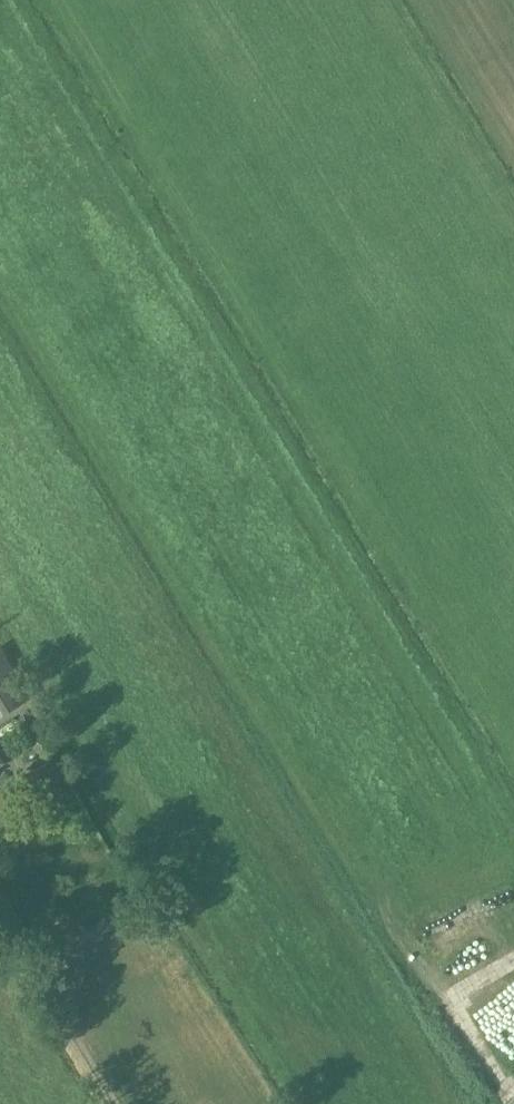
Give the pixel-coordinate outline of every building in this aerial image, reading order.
[(33,699),(2,648),(0,650),(0,719),(33,699)]
